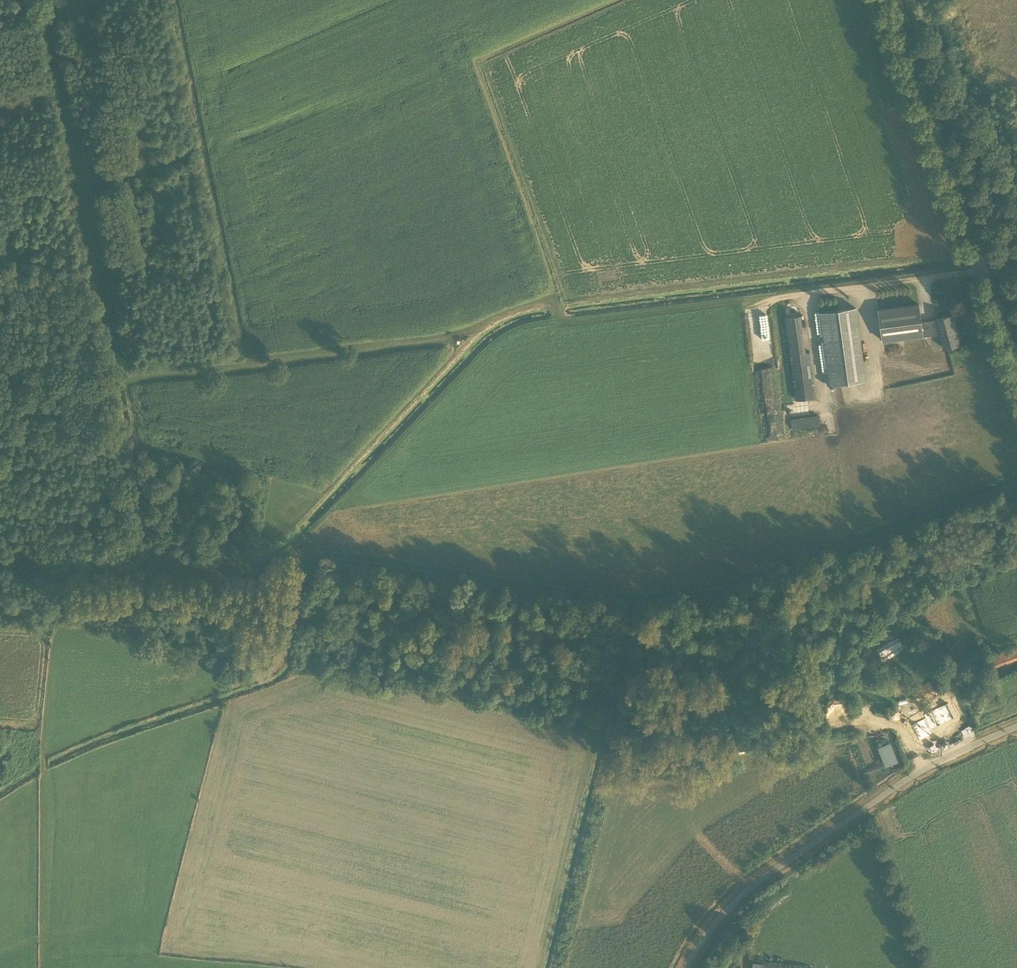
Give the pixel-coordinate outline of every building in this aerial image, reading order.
[(924,336),(924,335),(941,333),(945,349),(959,344),(956,331),(958,331),(953,315),(936,319),(937,320),(923,322),(920,303),(878,309),(882,342),(924,336)] [(820,311),(830,385),(867,380),(857,306),(820,311)] [(805,353),(800,316),(785,318),(796,400),(816,397),(810,352),(805,353)] [(820,426),(819,415),(791,419),(792,429),(820,426)] [(1016,660),(1016,646),(992,655),(996,667),(1016,660)] [(925,716),(911,722),(918,739),(928,735),(928,734),(930,733),(930,734),(933,733),(930,728),(954,718),(947,702),(923,712),(925,716)] [(900,712),(902,719),(918,715),(917,708),(900,712)] [(890,742),(878,747),(885,766),(897,760),(890,742)]
